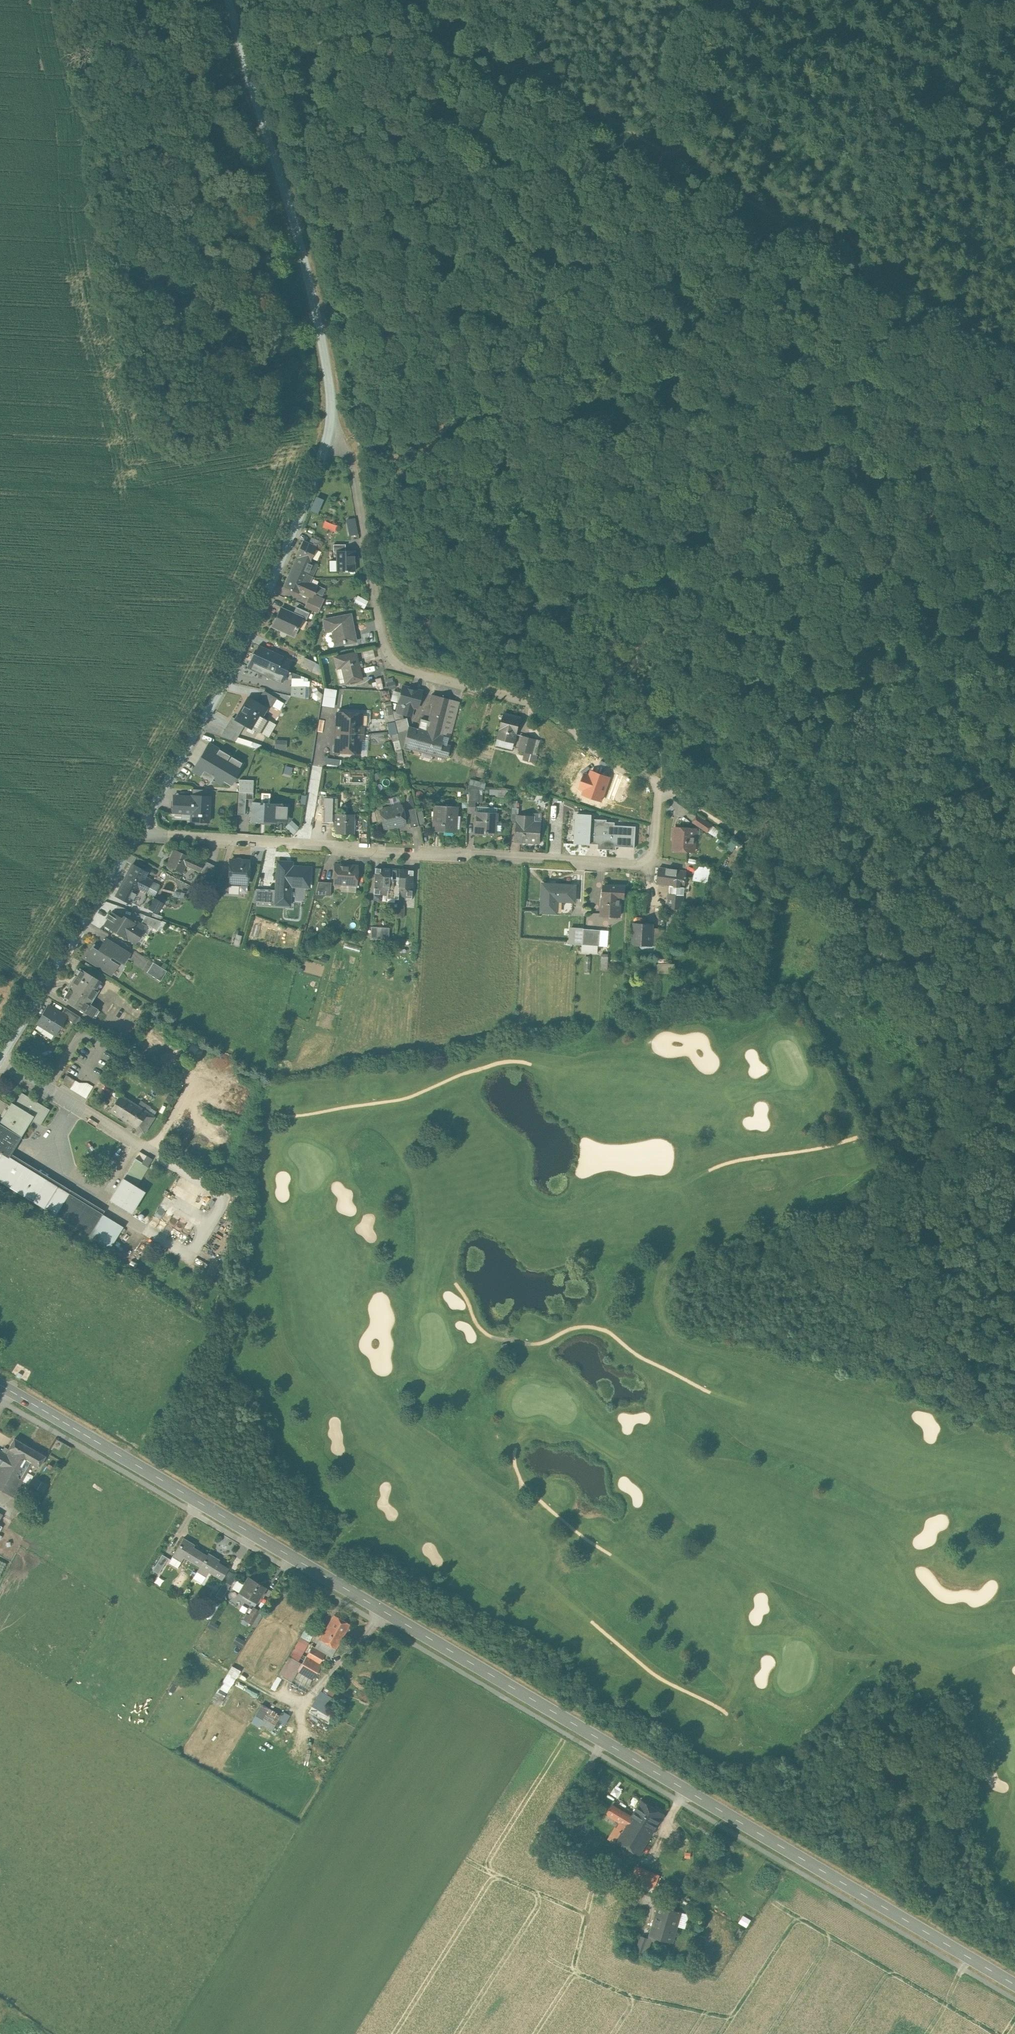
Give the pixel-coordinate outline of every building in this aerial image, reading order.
[(310,510),(318,513),(324,499),(316,496),(310,510)] [(349,535),(358,534),(356,517),(347,518),(349,535)] [(323,542),(317,539),(312,537),(309,544),(319,549),(323,542)] [(293,567),(294,568),(312,576),(318,564),(310,561),(316,547),(303,541),(298,550),(301,551),(293,567)] [(344,569),(344,571),(347,571),(347,569),(354,569),(355,551),(338,550),(337,569),(344,569)] [(318,585),(311,582),(310,582),(312,576),(293,567),(285,586),(290,589),(291,590),(292,589),(312,598),(318,585)] [(324,600),(317,597),(314,595),(312,599),(310,598),(305,607),(318,613),(324,600)] [(365,607),(369,600),(358,595),(354,602),(365,607)] [(306,620),(308,614),(309,613),(309,612),(296,607),(293,614),(302,618),(306,620)] [(302,618),(293,614),(281,608),(272,626),(294,636),(302,618)] [(352,624),(351,615),(325,620),(326,629),(331,628),(335,645),(342,644),(343,644),(343,645),(345,644),(345,643),(356,641),(354,634),(353,634),(352,627),(351,625),(352,624)] [(334,645),(334,643),(331,628),(325,630),(328,646),(334,645)] [(258,644),(256,650),(254,654),(263,657),(263,659),(265,660),(273,663),(273,662),(279,664),(283,655),(258,644)] [(335,657),(337,666),(337,667),(335,668),(338,683),(345,682),(346,682),(361,679),(355,652),(335,657)] [(273,663),(267,661),(263,659),(263,657),(254,654),(248,666),(279,680),(284,669),(278,666),(279,664),(278,664),(273,662),(273,663)] [(291,661),(288,660),(288,659),(282,657),(278,666),(287,670),(291,661)] [(301,664),(312,668),(312,669),(315,663),(304,659),(304,658),(301,664)] [(305,686),(292,686),(291,686),(291,695),(305,698),(305,686)] [(335,706),(337,688),(325,687),(323,705),(335,706)] [(396,712),(401,713),(411,716),(413,706),(417,707),(421,691),(403,687),(396,712)] [(320,700),(322,692),(315,690),(313,698),(320,700)] [(260,699),(266,702),(271,706),(276,698),(264,691),(260,699)] [(435,695),(430,714),(425,732),(441,736),(451,699),(435,695)] [(262,716),(264,714),(264,713),(267,709),(250,699),(243,711),(240,709),(235,718),(237,720),(251,728),(252,728),(258,732),(263,723),(261,722),(264,717),(262,716)] [(450,738),(451,733),(451,732),(459,701),(451,699),(441,736),(450,738)] [(385,707),(388,718),(395,750),(401,749),(401,748),(392,706),(385,707)] [(403,719),(403,717),(403,716),(402,714),(393,711),(395,720),(403,719)] [(337,726),(347,727),(349,727),(349,733),(363,733),(363,727),(361,727),(361,713),(338,712),(337,712),(337,726)] [(504,713),(499,735),(498,735),(498,738),(514,743),(521,717),(504,713)] [(220,736),(223,737),(235,741),(245,724),(237,720),(235,718),(232,717),(220,736)] [(409,730),(407,719),(407,718),(406,718),(395,721),(398,732),(409,730)] [(443,737),(432,734),(425,732),(428,721),(421,719),(413,748),(447,757),(450,746),(441,744),(443,737)] [(269,720),(262,733),(269,737),(276,723),(269,720)] [(402,748),(403,749),(406,738),(407,737),(409,730),(398,732),(402,748)] [(363,733),(353,733),(349,733),(349,739),(336,738),(335,752),(359,753),(360,740),(362,740),(363,733)] [(532,754),(533,751),(536,739),(523,736),(519,750),(532,754)] [(413,739),(408,738),(407,737),(407,738),(404,749),(410,751),(413,739)] [(221,758),(219,756),(207,749),(197,766),(211,774),(221,758)] [(328,756),(326,762),(339,765),(340,759),(328,756)] [(233,765),(226,761),(221,758),(211,774),(212,775),(208,783),(217,789),(222,781),(224,781),(233,765)] [(469,788),(469,789),(468,800),(481,801),(482,801),(482,789),(469,788)] [(207,821),(208,805),(208,796),(191,795),(191,800),(176,800),(176,807),(176,808),(191,809),(191,820),(207,821)] [(287,804),(267,803),(252,802),(251,819),(276,821),(276,818),(286,818),(287,804)] [(405,824),(401,806),(390,808),(388,807),(386,807),(385,808),(384,810),(380,810),(384,829),(405,824)] [(432,831),(442,832),(443,832),(443,830),(453,830),(454,817),(454,816),(456,816),(457,807),(434,806),(432,831)] [(419,826),(417,816),(415,808),(406,810),(410,827),(419,826)] [(512,808),(511,812),(511,822),(517,823),(517,815),(518,815),(519,808),(512,808)] [(425,824),(423,816),(421,810),(416,811),(419,825),(425,824)] [(502,831),(502,829),(502,822),(501,821),(496,821),(496,813),(476,812),(475,833),(485,834),(485,832),(495,832),(500,832),(502,831)] [(334,814),(334,821),(336,822),(336,833),(353,833),(354,815),(334,814)] [(636,826),(615,825),(615,822),(607,822),(607,820),(591,819),(591,815),(577,814),(575,843),(590,844),(590,841),(597,841),(599,841),(598,849),(617,850),(617,847),(635,848),(636,826)] [(516,841),(539,842),(540,827),(533,826),(534,816),(517,815),(516,840),(516,841)] [(697,815),(697,816),(693,822),(708,832),(712,825),(698,815),(697,815)] [(286,826),(293,833),(299,827),(292,820),(286,826)] [(709,832),(716,836),(720,829),(713,825),(709,832)] [(673,850),(682,851),(691,852),(692,843),(694,843),(695,843),(696,828),(675,827),(678,828),(677,841),(674,841),(673,850)] [(734,850),(739,839),(720,830),(718,834),(720,835),(717,842),(734,850)] [(207,859),(178,847),(170,864),(187,871),(189,865),(203,870),(207,859)] [(249,883),(250,857),(228,857),(228,873),(222,873),(216,890),(230,890),(230,883),(249,883)] [(294,859),(277,858),(276,888),(257,887),(257,900),(276,901),(276,903),(292,904),(293,884),(315,885),(315,863),(294,862),(294,859)] [(360,862),(335,862),(334,883),(359,884),(360,862)] [(150,881),(144,877),(147,872),(132,864),(122,883),(137,891),(137,890),(145,894),(151,882),(150,881)] [(414,866),(376,864),(375,891),(413,893),(414,866)] [(683,887),(684,883),(685,871),(660,868),(657,883),(657,884),(675,886),(674,893),(681,894),(682,887),(683,887)] [(330,895),(332,882),(318,880),(316,896),(322,897),(322,893),(330,895)] [(756,888),(764,889),(765,882),(757,880),(756,888)] [(129,904),(137,891),(122,883),(115,897),(129,904)] [(554,899),(562,900),(574,901),(575,886),(543,883),(541,911),(553,912),(554,899)] [(604,885),(602,909),(602,915),(619,916),(620,898),(624,898),(625,887),(625,886),(604,885)] [(680,908),(681,896),(681,894),(669,893),(667,907),(680,908)] [(165,900),(158,897),(153,909),(160,912),(165,900)] [(114,910),(107,923),(130,936),(137,924),(114,910)] [(143,921),(161,929),(164,922),(146,914),(143,921)] [(636,924),(635,930),(635,931),(634,944),(650,946),(652,925),(636,924)] [(389,937),(390,926),(371,926),(371,936),(389,937)] [(601,930),(593,929),(584,929),(583,944),(599,946),(600,945),(601,930)] [(129,954),(106,939),(100,948),(94,943),(90,949),(92,950),(87,958),(111,973),(119,961),(123,963),(129,954)] [(582,952),(592,952),(597,953),(597,946),(583,944),(582,952)] [(863,958),(860,962),(858,964),(862,969),(868,963),(863,958)] [(167,970),(153,962),(147,972),(160,981),(167,970)] [(658,962),(658,972),(675,972),(675,962),(658,962)] [(76,980),(67,996),(79,1003),(89,1009),(106,981),(84,968),(76,980)] [(61,1014),(48,1006),(37,1023),(55,1034),(65,1017),(66,1017),(61,1014)] [(80,1016),(65,1007),(61,1014),(66,1017),(65,1017),(75,1024),(80,1016)] [(75,1080),(66,1075),(61,1083),(70,1088),(75,1080)] [(49,1109),(22,1093),(15,1104),(33,1116),(31,1120),(39,1125),(49,1109)] [(147,1111),(120,1094),(109,1111),(136,1128),(147,1111)] [(12,1102),(0,1121),(0,1152),(1,1153),(8,1157),(9,1157),(31,1120),(33,1116),(15,1104),(12,1102)] [(155,1116),(147,1111),(136,1128),(144,1133),(155,1116)] [(911,1121),(908,1115),(908,1114),(903,1117),(906,1124),(911,1121)] [(9,1157),(8,1157),(1,1153),(0,1155),(0,1181),(89,1235),(102,1214),(9,1157)] [(148,1166),(142,1163),(130,1183),(136,1186),(148,1166)] [(130,1183),(123,1178),(110,1200),(131,1213),(144,1191),(136,1186),(130,1183)] [(102,1214),(89,1235),(110,1249),(123,1227),(102,1214)] [(45,1456),(14,1439),(8,1449),(9,1449),(6,1454),(9,1456),(8,1457),(21,1464),(19,1467),(27,1472),(32,1463),(39,1467),(45,1456)] [(13,1497),(27,1472),(19,1467),(21,1464),(8,1457),(9,1456),(6,1454),(0,1451),(0,1489),(13,1497)] [(24,1523),(25,1521),(32,1509),(22,1503),(13,1518),(24,1523)] [(195,1545),(183,1538),(172,1556),(181,1561),(184,1557),(200,1567),(207,1555),(194,1547),(195,1545)] [(220,1560),(208,1553),(207,1555),(200,1567),(197,1571),(206,1576),(209,1572),(222,1580),(229,1568),(218,1562),(220,1560)] [(162,1554),(156,1564),(162,1568),(168,1558),(162,1554)] [(162,1568),(156,1564),(153,1570),(158,1574),(162,1568)] [(265,1587),(249,1577),(244,1585),(246,1586),(241,1594),(256,1603),(265,1587)] [(230,1584),(224,1581),(216,1596),(221,1599),(230,1584)] [(211,1619),(219,1604),(211,1600),(204,1615),(211,1619)] [(259,1610),(254,1607),(249,1615),(255,1619),(259,1610)] [(249,1615),(246,1614),(243,1619),(251,1624),(255,1619),(249,1615)] [(350,1624),(334,1615),(324,1632),(330,1635),(333,1629),(344,1635),(350,1624)] [(308,1623),(289,1656),(302,1663),(306,1656),(312,1646),(313,1645),(308,1642),(317,1628),(308,1623)] [(344,1635),(333,1629),(330,1635),(324,1632),(320,1639),(336,1649),(344,1635)] [(336,1649),(320,1639),(315,1648),(325,1654),(331,1657),(336,1649)] [(315,1648),(312,1646),(306,1656),(319,1664),(325,1654),(315,1648)] [(302,1663),(289,1656),(277,1675),(290,1683),(297,1671),(302,1663)] [(319,1664),(306,1656),(302,1663),(297,1671),(312,1680),(321,1665),(319,1664)] [(231,1668),(212,1699),(221,1704),(240,1673),(231,1668)] [(311,1679),(297,1672),(291,1682),(306,1690),(311,1679)] [(340,1699),(322,1689),(310,1710),(328,1720),(340,1699)] [(251,1721),(271,1732),(281,1714),(261,1703),(251,1721)] [(285,1725),(290,1714),(283,1711),(277,1722),(285,1725)] [(665,1814),(642,1800),(631,1817),(654,1831),(665,1814)] [(625,1827),(631,1817),(612,1805),(607,1814),(623,1823),(622,1826),(625,1827)] [(631,1817),(625,1827),(617,1841),(640,1855),(654,1831),(631,1817)] [(658,1879),(642,1872),(643,1869),(637,1866),(632,1879),(655,1889),(658,1879)] [(681,1912),(659,1905),(650,1936),(672,1943),(681,1912)] [(739,1922),(747,1927),(751,1919),(743,1915),(739,1922)] [(648,1938),(642,1936),(636,1952),(643,1954),(648,1938)]
